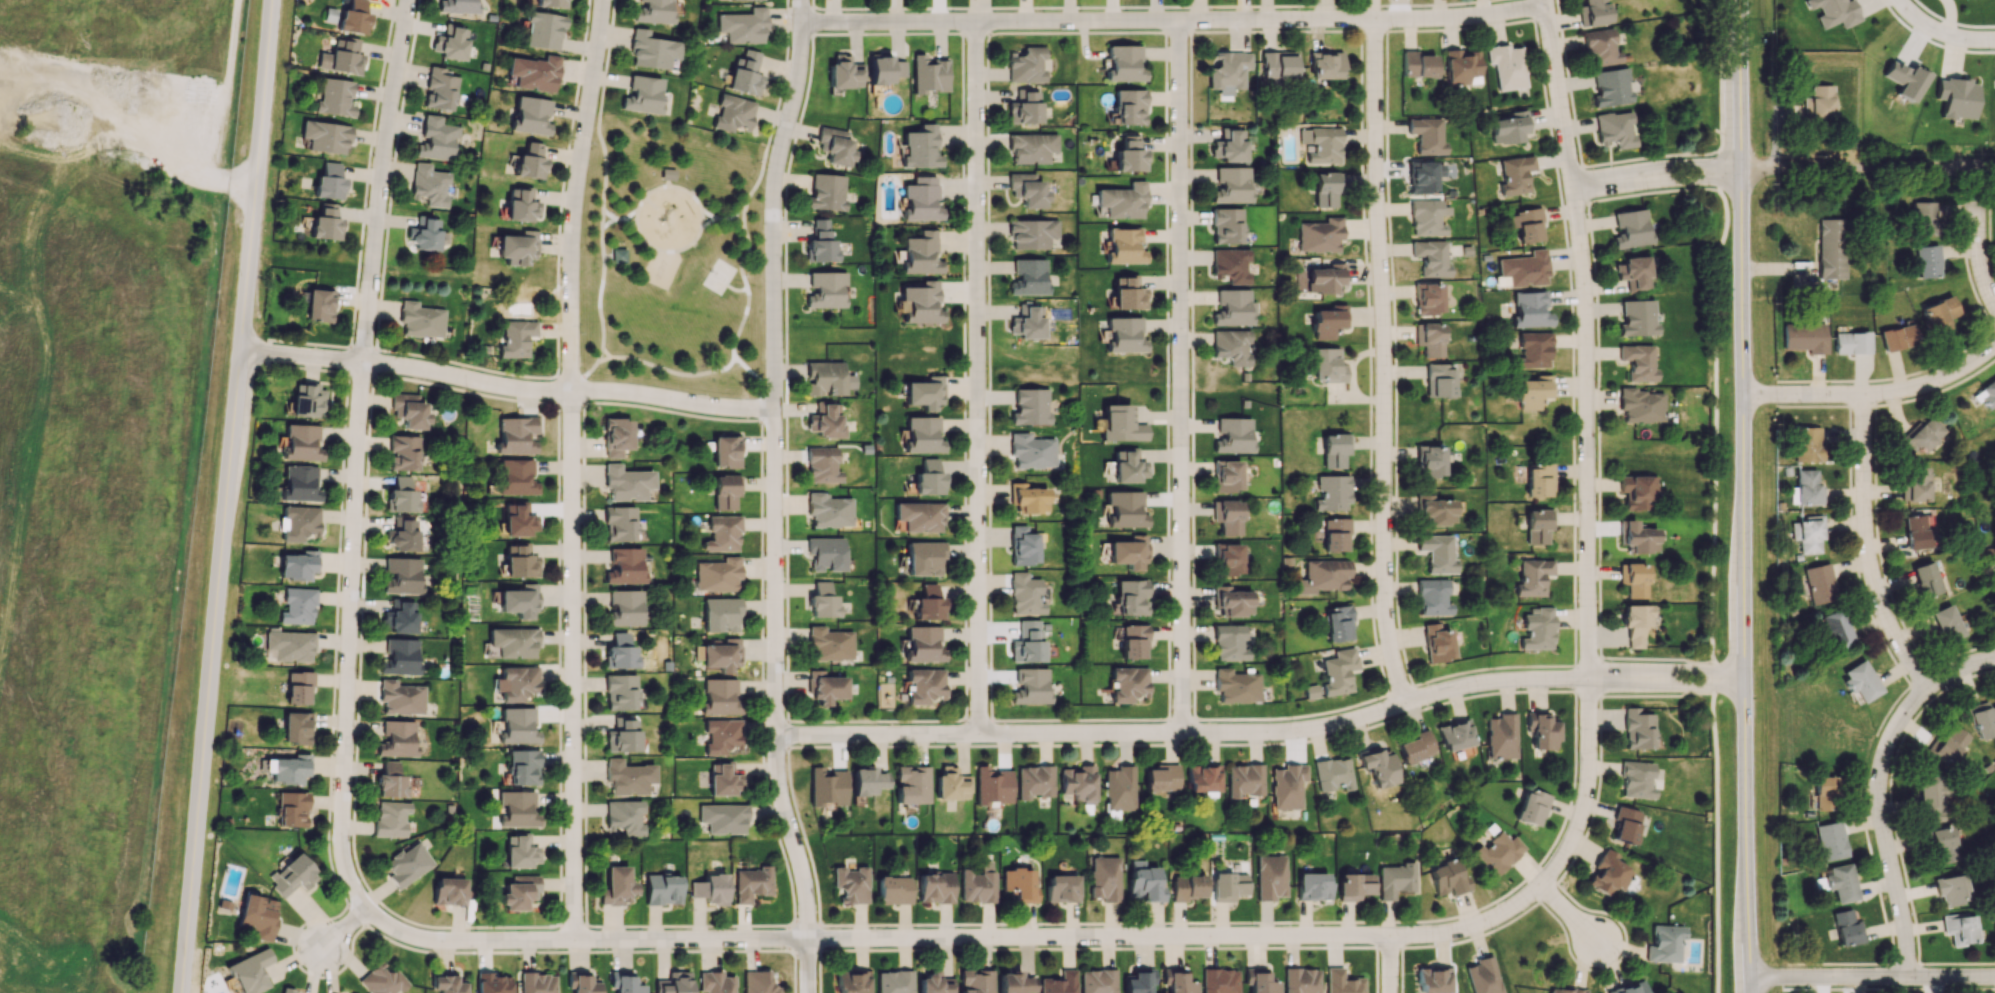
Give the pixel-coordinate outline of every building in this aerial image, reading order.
[(369,13),(364,12),(366,0),(350,0),(349,10),(341,9),(338,30),(365,35),(369,13)] [(478,14),(479,0),(439,0),(438,13),(478,14)] [(673,0),(638,0),(638,7),(633,7),(633,21),(671,24),(673,0)] [(1606,0),(1584,0),(1584,5),(1578,6),(1580,26),(1608,24),(1606,0)] [(1861,21),(1853,0),(1848,0),(1844,1),(1843,0),(1804,0),(1810,14),(1815,11),(1822,29),(1840,22),(1842,28),(1861,21)] [(726,43),(762,43),(762,31),(766,31),(766,6),(750,7),(750,14),(717,14),(717,32),(726,32),(726,43)] [(557,50),(560,27),(564,28),(566,16),(528,11),(524,46),(557,50)] [(465,60),(468,30),(461,29),(461,25),(445,23),(444,36),(434,35),(432,51),(440,52),(439,58),(465,60)] [(647,38),(648,29),(633,27),(629,65),(668,69),(669,59),(678,59),(680,42),(647,38)] [(1584,31),(1587,67),(1621,63),(1620,51),(1615,52),(1612,28),(1584,31)] [(317,68),(360,75),(363,54),(357,53),(359,41),(334,37),(331,54),(319,52),(317,68)] [(1498,91),(1526,87),(1521,47),(1508,48),(1507,44),(1486,47),(1488,63),(1494,63),(1498,91)] [(1139,46),(1109,45),(1108,69),(1105,69),(1105,80),(1145,81),(1145,66),(1139,66),(1139,46)] [(1008,56),(1008,82),(1045,82),(1045,70),(1041,70),(1041,60),(1045,59),(1045,46),(1021,47),(1021,56),(1008,56)] [(727,88),(758,96),(763,76),(756,74),(761,52),(745,49),(742,59),(735,57),(727,88)] [(1445,50),(1446,85),(1478,84),(1478,78),(1480,78),(1479,52),(1461,52),(1461,49),(1445,50)] [(1435,55),(1416,55),(1416,51),(1402,50),(1402,77),(1435,77),(1435,55)] [(1342,78),(1341,51),(1310,52),(1311,79),(1342,78)] [(1243,89),(1243,69),(1250,69),(1250,52),(1215,52),(1215,68),(1208,68),(1208,89),(1221,89),(1221,85),(1232,85),(1232,89),(1243,89)] [(1296,78),(1295,52),(1262,52),(1262,78),(1296,78)] [(509,56),(506,74),(515,76),(514,87),(554,93),(559,56),(544,54),(543,61),(509,56)] [(946,60),(927,61),(927,54),(912,54),(913,93),(947,92),(946,60)] [(861,88),(861,64),(850,63),(850,55),(834,55),(834,63),(829,63),(828,87),(861,88)] [(869,84),(891,84),(891,77),(905,77),(905,61),(891,61),(891,55),(869,55),(869,84)] [(1911,103),(1929,72),(1913,63),(1908,71),(1891,60),(1882,76),(1900,86),(1895,94),(1911,103)] [(446,68),(429,65),(426,89),(424,107),(452,111),(457,76),(445,75),(446,68)] [(1630,103),(1627,68),(1593,71),(1596,96),(1592,96),(1593,107),(1630,103)] [(662,80),(631,75),(627,98),(621,97),(619,109),(657,114),(662,80)] [(314,112),(353,117),(355,104),(349,103),(352,81),(322,77),(319,101),(315,100),(314,112)] [(1935,99),(1943,100),(1941,116),(1972,120),(1977,82),(1937,78),(1935,99)] [(1831,85),(1810,86),(1810,98),(1802,98),(1802,120),(1832,120),(1831,85)] [(1008,124),(1041,123),(1040,90),(1016,90),(1017,102),(1007,102),(1008,124)] [(1114,90),(1115,125),(1144,124),(1144,90),(1114,90)] [(756,103),(720,93),(717,105),(719,106),(713,127),(732,133),(733,127),(748,131),(756,103)] [(551,100),(517,96),(515,119),(511,119),(509,130),(549,135),(550,123),(543,122),(544,114),(549,115),(551,100)] [(1521,141),(1520,132),(1529,131),(1527,110),(1510,111),(1510,118),(1490,120),(1493,144),(1521,141)] [(1596,115),(1599,145),(1613,143),(1614,149),(1635,147),(1630,111),(1596,115)] [(455,160),(458,125),(441,124),(442,116),(424,114),(421,141),(416,141),(415,156),(455,160)] [(1441,118),(1407,119),(1408,134),(1416,134),(1417,155),(1446,155),(1445,142),(1442,142),(1441,118)] [(308,150),(346,155),(349,125),(303,120),(301,137),(309,138),(308,150)] [(902,167),(941,166),(941,155),(936,155),(935,123),(919,124),(920,132),(904,132),(904,156),(901,156),(902,167)] [(826,163),(850,168),(853,151),(848,150),(851,132),(821,127),(816,150),(828,152),(826,163)] [(1244,162),(1244,129),(1221,128),(1221,140),(1212,140),(1212,156),(1221,156),(1221,162),(1244,162)] [(1340,128),(1300,129),(1301,144),(1313,144),(1313,152),(1307,152),(1307,164),(1341,163),(1340,128)] [(1010,164),(1049,163),(1049,152),(1058,152),(1057,133),(1010,134),(1010,164)] [(544,158),(540,157),(542,144),(526,142),(524,155),(517,154),(513,176),(541,180),(544,158)] [(1501,196),(1529,192),(1526,171),(1535,170),(1533,155),(1500,160),(1503,182),(1499,182),(1501,196)] [(1409,193),(1435,193),(1435,177),(1444,177),(1443,161),(1409,162),(1409,193)] [(339,177),(340,163),(322,162),(322,175),(315,175),(314,197),(342,199),(343,177),(339,177)] [(445,207),(447,185),(449,185),(450,172),(430,171),(431,163),(414,162),(412,197),(426,198),(425,206),(445,207)] [(1250,203),(1251,167),(1217,167),(1217,189),(1211,189),(1211,202),(1250,203)] [(662,168),(675,170),(674,180),(667,179),(661,178),(662,168)] [(1315,207),(1335,207),(1335,194),(1342,194),(1341,172),(1314,173),(1315,207)] [(1022,208),(1047,208),(1047,190),(1043,190),(1043,180),(1035,180),(1036,174),(1010,173),(1010,198),(1022,198),(1022,208)] [(845,210),(846,200),(844,200),(844,175),(812,174),(811,197),(806,197),(806,209),(845,210)] [(942,220),(942,206),(936,206),(936,177),(913,177),(913,185),(898,185),(898,199),(902,199),(902,220),(942,220)] [(1143,181),(1128,181),(1128,189),(1096,189),(1096,207),(1104,207),(1104,218),(1143,218),(1143,181)] [(506,220),(535,222),(536,201),(527,200),(527,190),(508,189),(506,220)] [(1411,236),(1446,235),(1445,224),(1441,224),(1440,199),(1409,201),(1411,236)] [(1935,202),(1914,202),(1915,236),(1936,235),(1935,202)] [(310,238),(338,240),(339,218),(334,218),(335,204),(320,203),(319,217),(311,216),(310,238)] [(1241,209),(1212,208),(1212,243),(1241,244),(1241,209)] [(1653,243),(1651,230),(1648,230),(1645,208),(1615,213),(1618,235),(1612,236),(1614,248),(1653,243)] [(1540,241),(1539,221),(1543,221),(1542,209),(1505,212),(1506,231),(1517,230),(1518,243),(1540,241)] [(407,227),(407,240),(414,240),(414,250),(438,251),(440,216),(417,215),(416,228),(407,227)] [(1298,223),(1298,252),(1338,251),(1338,240),(1343,240),(1342,217),(1325,217),(1325,223),(1298,223)] [(836,261),(836,240),(829,240),(829,219),(813,219),(813,240),(806,240),(806,262),(836,261)] [(1844,219),(1818,219),(1818,279),(1845,279),(1844,219)] [(1058,220),(1009,221),(1010,250),(1049,249),(1049,238),(1058,238),(1058,220)] [(1138,229),(1109,229),(1108,252),(1106,252),(1106,263),(1145,263),(1145,248),(1138,248),(1138,229)] [(535,230),(520,230),(520,236),(498,235),(498,258),(505,258),(505,266),(525,266),(525,259),(535,259),(535,230)] [(942,273),(942,259),(936,259),(936,230),(920,230),(920,237),(905,237),(904,261),(901,261),(901,273),(942,273)] [(1445,240),(1412,241),(1412,259),(1420,259),(1421,277),(1450,277),(1450,265),(1446,265),(1445,240)] [(1920,279),(1941,277),(1938,245),(1917,247),(1920,279)] [(611,247),(627,247),(627,263),(611,263),(611,255),(611,247)] [(1249,284),(1249,271),(1245,271),(1245,261),(1249,261),(1249,249),(1212,249),(1212,277),(1227,277),(1227,285),(1249,284)] [(1498,259),(1499,276),(1509,276),(1509,287),(1547,285),(1545,249),(1530,249),(1530,257),(1498,259)] [(1623,258),(1624,264),(1616,264),(1617,280),(1626,279),(1627,290),(1650,289),(1648,256),(1623,258)] [(1047,259),(1014,259),(1014,279),(1009,279),(1009,295),(1047,294),(1047,259)] [(1308,269),(1308,294),(1335,293),(1335,286),(1345,285),(1344,263),(1329,263),(1329,268),(1308,269)] [(845,308),(846,286),(846,272),(809,272),(809,292),(806,292),(806,307),(845,308)] [(1113,278),(1114,310),(1142,309),(1141,277),(1113,278)] [(937,281),(921,281),(921,287),(901,287),(901,301),(898,301),(898,312),(902,312),(903,322),(942,322),(942,309),(937,309),(937,281)] [(1415,284),(1416,315),(1442,314),(1441,283),(1415,284)] [(333,290),(307,289),(306,320),(332,321),(333,290)] [(1249,289),(1217,290),(1217,310),(1212,310),(1212,325),(1253,325),(1253,302),(1249,302),(1249,289)] [(1552,326),(1552,312),(1546,313),(1545,291),(1514,292),(1515,316),(1512,316),(1513,327),(1552,326)] [(1959,315),(1951,295),(1919,309),(1930,335),(1950,326),(1947,320),(1959,315)] [(443,338),(444,309),(418,307),(418,300),(400,300),(399,325),(403,325),(402,336),(443,338)] [(1658,335),(1658,323),(1655,323),(1654,300),(1622,300),(1622,324),(1618,324),(1619,336),(1658,335)] [(1043,338),(1043,317),(1036,317),(1036,304),(1019,305),(1019,318),(1009,318),(1010,334),(1018,333),(1018,339),(1043,338)] [(1313,340),(1334,339),(1333,328),(1347,327),(1346,304),(1329,305),(1330,310),(1312,310),(1313,340)] [(1106,352),(1146,351),(1146,338),(1140,338),(1139,317),(1108,317),(1109,340),(1106,340),(1106,352)] [(503,321),(503,345),(498,345),(499,357),(527,357),(527,338),(537,338),(536,321),(503,321)] [(1422,358),(1442,358),(1442,323),(1415,323),(1415,345),(1422,345),(1422,358)] [(1884,352),(1918,343),(1912,323),(1879,332),(1884,352)] [(1783,325),(1783,350),(1808,349),(1808,354),(1826,354),(1825,324),(1783,325)] [(1248,366),(1247,342),(1250,342),(1249,330),(1212,331),(1213,357),(1228,357),(1228,366),(1248,366)] [(1518,368),(1551,367),(1550,332),(1517,333),(1518,368)] [(1834,333),(1834,354),(1869,354),(1868,332),(1834,333)] [(1653,345),(1619,345),(1619,360),(1628,360),(1628,382),(1657,381),(1657,369),(1653,369),(1653,345)] [(1339,348),(1313,348),(1313,382),(1346,382),(1346,365),(1340,365),(1339,348)] [(843,362),(806,362),(806,395),(821,395),(821,394),(843,394),(843,388),(855,388),(855,375),(843,375),(843,362)] [(1452,398),(1453,364),(1427,364),(1426,397),(1452,398)] [(942,375),(927,376),(927,382),(904,382),(904,405),(921,404),(921,412),(934,412),(933,405),(942,405),(942,375)] [(1539,398),(1553,398),(1552,375),(1536,375),(1536,380),(1518,380),(1519,410),(1540,409),(1539,398)] [(1987,410),(1993,406),(1994,409),(1994,380),(1976,393),(1987,410)] [(293,385),(292,416),(315,417),(316,411),(323,411),(324,387),(293,385)] [(1047,389),(1015,389),(1015,412),(1010,412),(1011,424),(1050,424),(1050,413),(1047,413),(1047,389)] [(1620,421),(1663,423),(1664,391),(1620,390),(1620,421)] [(403,429),(428,430),(428,412),(425,412),(426,402),(419,402),(419,394),(393,393),(392,417),(404,418),(403,429)] [(842,437),(841,415),(832,415),(832,402),(816,402),(816,415),(807,415),(807,431),(816,431),(816,438),(842,437)] [(1130,404),(1102,405),(1103,441),(1146,440),(1146,424),(1131,424),(1130,404)] [(1902,439),(1921,457),(1946,430),(1930,416),(1922,425),(1918,421),(1902,439)] [(499,417),(499,442),(496,442),(495,453),(536,454),(536,441),(526,441),(526,433),(535,433),(536,418),(499,417)] [(937,417),(907,417),(907,441),(904,441),(904,452),(944,452),(944,440),(937,440),(937,417)] [(630,449),(631,419),(605,418),(604,458),(621,458),(621,449),(630,449)] [(1217,437),(1213,437),(1213,452),(1251,453),(1251,418),(1217,418),(1217,437)] [(282,460),(322,461),(322,449),(318,449),(318,425),(286,424),(286,448),(282,448),(282,460)] [(1822,461),(1821,427),(1794,427),(1795,461),(1822,461)] [(1030,439),(1030,433),(1012,433),(1012,468),(1055,467),(1055,438),(1030,439)] [(1343,468),(1343,455),(1351,455),(1350,434),(1322,434),(1323,469),(1343,468)] [(389,451),(391,451),(390,469),(418,470),(419,436),(390,435),(389,451)] [(714,468),(740,467),(739,436),(713,436),(714,468)] [(1443,477),(1444,446),(1417,446),(1417,477),(1443,477)] [(836,447),(807,448),(808,483),(841,482),(841,471),(837,471),(836,447)] [(1138,482),(1138,477),(1146,477),(1146,461),(1132,461),(1132,450),(1113,451),(1114,483),(1138,482)] [(915,495),(942,494),(942,472),(937,472),(937,458),(921,459),(922,472),(914,473),(915,495)] [(532,459),(499,459),(499,495),(538,494),(538,481),(533,481),(532,459)] [(1240,492),(1240,461),(1214,461),(1214,492),(1240,492)] [(645,500),(645,489),(654,489),(653,470),(620,471),(620,463),(606,463),(606,501),(645,500)] [(1554,464),(1527,464),(1526,496),(1553,497),(1554,464)] [(283,501),(320,502),(320,489),(314,489),(315,466),(283,465),(283,501)] [(1929,468),(1902,468),(1902,501),(1928,501),(1929,468)] [(1817,470),(1796,470),(1796,488),(1790,488),(1791,504),(1817,504),(1817,470)] [(386,511),(416,512),(417,491),(410,490),(410,476),(395,475),(394,489),(387,489),(386,511)] [(734,496),(740,497),(741,476),(714,475),(713,510),(734,510),(734,496)] [(1349,475),(1318,476),(1318,499),(1314,499),(1314,510),(1349,510),(1349,475)] [(1625,510),(1650,511),(1650,498),(1657,498),(1657,476),(1620,476),(1619,492),(1625,492),(1625,510)] [(1048,513),(1048,488),(1028,488),(1028,483),(1013,483),(1013,513),(1048,513)] [(1140,491),(1106,492),(1106,506),(1109,506),(1109,527),(1147,526),(1146,513),(1141,513),(1140,491)] [(852,497),(828,498),(828,492),(807,492),(808,515),(812,515),(812,527),(852,527),(852,497)] [(1454,500),(1433,500),(1433,494),(1417,495),(1417,525),(1454,525),(1454,500)] [(1220,536),(1241,535),(1240,500),(1213,501),(1213,522),(1220,522),(1220,536)] [(942,532),(942,503),(894,503),(895,520),(903,520),(903,532),(942,532)] [(505,536),(529,536),(529,530),(537,530),(536,515),(523,515),(523,504),(504,504),(505,536)] [(319,507),(284,506),(284,529),(282,529),(282,542),(303,542),(303,537),(319,537),(319,507)] [(634,507),(605,506),(604,541),(634,542),(634,507)] [(1546,545),(1546,530),(1553,530),(1553,510),(1526,510),(1526,545),(1546,545)] [(1904,516),(1906,549),(1926,549),(1925,515),(1904,516)] [(739,551),(740,517),(709,516),(709,540),(702,540),(702,550),(739,551)] [(1799,554),(1820,553),(1819,539),(1824,539),(1823,516),(1802,517),(1802,521),(1790,522),(1791,541),(1798,540),(1799,554)] [(418,551),(418,530),(410,530),(411,517),(394,517),(393,529),(386,529),(385,543),(393,543),(393,551),(418,551)] [(1351,519),(1316,518),(1316,540),(1323,541),(1322,551),(1346,552),(1346,533),(1350,533),(1351,519)] [(1620,545),(1628,545),(1628,553),(1657,553),(1657,528),(1636,528),(1636,520),(1620,520),(1620,545)] [(1038,564),(1037,525),(1011,526),(1011,564),(1038,564)] [(1108,542),(1109,564),(1125,563),(1126,571),(1145,570),(1145,534),(1130,535),(1130,541),(1108,542)] [(1451,535),(1416,536),(1417,551),(1427,551),(1428,573),(1457,573),(1456,559),(1452,559),(1451,535)] [(844,537),(807,538),(807,555),(811,555),(811,571),(822,571),(822,570),(844,570),(844,537)] [(907,575),(930,575),(940,576),(940,559),(944,559),(945,542),(907,542),(907,575)] [(1241,544),(1216,544),(1216,575),(1241,575),(1241,544)] [(506,577),(538,577),(538,555),(525,555),(525,545),(506,545),(506,577)] [(642,548),(610,548),(610,571),(604,571),(604,584),(643,583),(642,548)] [(317,572),(317,550),(302,550),(302,555),(280,554),(279,579),(310,580),(310,572),(317,572)] [(736,591),(736,579),(740,579),(740,556),(723,556),(723,562),(695,562),(696,591),(736,591)] [(383,593),(421,594),(422,558),(385,557),(385,576),(383,576),(383,593)] [(1350,560),(1305,560),(1305,580),(1292,580),(1292,594),(1315,594),(1315,589),(1346,589),(1346,578),(1350,578),(1350,560)] [(1553,560),(1519,560),(1520,584),(1515,584),(1515,596),(1544,596),(1544,574),(1553,574),(1553,560)] [(1946,590),(1941,577),(1937,578),(1931,560),(1910,568),(1921,599),(1946,590)] [(1620,584),(1626,584),(1626,599),(1647,598),(1646,563),(1619,564),(1620,584)] [(1837,599),(1828,563),(1803,569),(1811,605),(1837,599)] [(1041,578),(1027,578),(1028,572),(1011,572),(1011,614),(1045,615),(1045,603),(1041,603),(1041,578)] [(1447,579),(1418,580),(1419,615),(1452,614),(1452,603),(1447,603),(1447,579)] [(1147,599),(1147,580),(1116,580),(1117,615),(1146,615),(1146,599),(1147,599)] [(810,617),(838,617),(837,595),(831,596),(830,581),(815,581),(815,595),(810,595),(810,617)] [(500,612),(516,612),(517,619),(534,619),(534,602),(538,602),(538,583),(521,583),(521,589),(499,590),(500,612)] [(913,620),(944,619),(944,598),(937,598),(937,584),(921,584),(921,598),(913,599),(913,620)] [(1214,607),(1221,608),(1221,616),(1251,616),(1251,591),(1231,591),(1231,586),(1214,586),(1214,607)] [(315,589),(285,587),(284,612),(280,611),(279,623),(314,624),(315,589)] [(641,626),(641,590),(610,590),(609,612),(606,612),(606,625),(641,626)] [(416,612),(409,612),(410,598),(392,598),(391,613),(382,612),(382,627),(391,627),(390,633),(415,633),(416,612)] [(704,631),(739,632),(739,599),(704,598),(704,631)] [(1963,635),(1950,604),(1930,613),(1944,643),(1963,635)] [(1628,648),(1643,648),(1642,627),(1650,627),(1650,605),(1622,606),(1622,627),(1627,627),(1628,648)] [(1349,640),(1348,620),(1351,620),(1351,606),(1325,607),(1327,641),(1349,640)] [(1523,614),(1523,630),(1527,630),(1527,638),(1518,639),(1518,649),(1553,649),(1553,607),(1537,607),(1537,614),(1523,614)] [(1819,617),(1821,624),(1816,625),(1821,640),(1827,637),(1832,651),(1853,643),(1840,609),(1819,617)] [(1042,662),(1042,620),(1019,620),(1019,641),(1011,641),(1011,662),(1042,662)] [(1450,628),(1439,629),(1439,623),(1423,624),(1427,662),(1453,660),(1450,628)] [(1145,659),(1145,624),(1121,625),(1121,659),(1145,659)] [(825,626),(811,625),(810,659),(853,660),(853,631),(825,631),(825,626)] [(1244,625),(1214,625),(1215,660),(1249,660),(1248,649),(1244,649),(1244,625)] [(939,626),(907,627),(908,650),(904,650),(905,662),(945,661),(944,648),(939,648),(939,626)] [(489,647),(498,647),(498,658),(536,657),(536,628),(489,629),(489,647)] [(265,649),(274,650),(273,661),(312,662),(313,633),(265,631),(265,649)] [(635,668),(635,646),(628,646),(627,632),(612,632),(612,646),(605,646),(605,668),(635,668)] [(420,675),(420,658),(417,657),(418,639),(385,638),(385,661),(380,661),(379,674),(420,675)] [(724,644),(703,645),(703,667),(720,667),(720,674),(731,674),(731,667),(740,667),(739,638),(724,638),(724,644)] [(1351,693),(1349,671),(1358,670),(1355,648),(1334,650),(1335,658),(1322,659),(1325,684),(1322,684),(1323,696),(1351,693)] [(1862,703),(1881,692),(1863,659),(1839,673),(1850,692),(1854,690),(1862,703)] [(501,667),(501,679),(494,679),(495,691),(502,691),(502,702),(524,702),(524,693),(539,692),(538,666),(501,667)] [(1147,667),(1110,668),(1111,680),(1115,680),(1115,689),(1111,690),(1111,703),(1132,702),(1132,695),(1148,695),(1147,667)] [(1231,667),(1215,668),(1215,693),(1219,692),(1219,703),(1260,702),(1259,673),(1231,674),(1231,667)] [(1048,668),(1016,668),(1016,691),(1010,691),(1011,704),(1049,703),(1048,668)] [(944,669),(906,669),(907,705),(929,704),(929,697),(944,697),(944,669)] [(847,698),(846,676),(824,677),(824,670),(809,670),(809,699),(817,699),(817,706),(829,706),(829,699),(847,698)] [(314,672),(287,671),(286,704),(308,705),(308,686),(313,686),(314,672)] [(635,710),(635,674),(605,675),(606,710),(635,710)] [(737,679),(705,678),(705,702),(702,702),(702,714),(742,714),(742,700),(737,700),(737,679)] [(424,686),(396,685),(396,679),(382,679),(380,713),(423,715),(424,686)] [(1305,698),(1317,697),(1316,685),(1304,686),(1305,698)] [(1977,741),(1994,734),(1994,731),(1993,727),(1994,727),(1994,705),(1988,708),(1986,701),(1966,708),(1977,741)] [(1624,749),(1654,749),(1653,714),(1640,714),(1640,707),(1624,707),(1624,749)] [(539,743),(539,729),(532,729),(532,708),(501,708),(501,722),(498,722),(499,743),(539,743)] [(311,713),(284,712),(283,743),(310,744),(311,713)] [(1549,722),(1548,712),(1526,712),(1527,733),(1532,733),(1533,750),(1557,749),(1557,721),(1549,722)] [(1516,713),(1499,713),(1499,718),(1487,719),(1488,759),(1516,758),(1516,713)] [(606,752),(638,751),(637,717),(613,718),(614,730),(605,730),(606,752)] [(742,719),(705,720),(705,733),(709,732),(709,743),(704,743),(704,755),(727,755),(727,748),(742,748),(742,719)] [(1474,746),(1469,719),(1438,725),(1443,751),(1474,746)] [(416,756),(417,721),(384,720),(383,742),(377,742),(377,755),(416,756)] [(1929,752),(1947,765),(1968,736),(1949,723),(1929,752)] [(1436,754),(1428,729),(1395,740),(1403,765),(1436,754)] [(1356,751),(1360,769),(1369,767),(1373,788),(1397,783),(1391,753),(1382,755),(1380,746),(1356,751)] [(538,784),(538,750),(509,750),(509,784),(538,784)] [(303,784),(303,776),(309,776),(310,754),(294,753),(294,759),(265,758),(264,771),(272,771),(271,783),(303,784)] [(1354,789),(1349,756),(1313,762),(1318,791),(1343,787),(1343,791),(1354,789)] [(646,795),(646,783),(654,784),(655,765),(621,765),(621,757),(607,757),(607,795),(646,795)] [(399,761),(383,760),(382,774),(377,774),(377,796),(404,797),(405,775),(398,775),(399,761)] [(1653,762),(1623,761),(1621,797),(1655,798),(1656,788),(1652,788),(1653,762)] [(734,796),(734,790),(742,790),(742,774),(733,774),(733,763),(710,763),(709,795),(734,796)] [(1145,790),(1178,791),(1179,764),(1156,764),(1156,770),(1146,769),(1145,790)] [(975,805),(988,806),(988,802),(1011,802),(1011,772),(990,772),(990,766),(976,765),(975,805)] [(1135,766),(1117,765),(1117,770),(1106,770),(1105,809),(1134,810),(1135,766)] [(1228,765),(1228,799),(1239,799),(1239,795),(1263,794),(1263,765),(1228,765)] [(1301,809),(1300,781),(1306,781),(1306,765),(1283,765),(1283,769),(1272,769),(1272,809),(1301,809)] [(928,766),(895,766),(896,784),(895,784),(896,804),(929,803),(928,766)] [(935,799),(967,800),(968,781),(957,781),(957,767),(941,766),(941,775),(936,775),(935,799)] [(1018,800),(1029,800),(1029,796),(1054,795),(1053,766),(1018,766),(1018,800)] [(1188,766),(1188,792),(1219,792),(1219,766),(1188,766)] [(846,772),(824,772),(824,767),(811,767),(810,806),(822,807),(822,805),(846,805),(846,772)] [(887,788),(888,773),(874,772),(874,768),(852,767),(852,795),(874,796),(874,788),(887,788)] [(1094,767),(1060,767),(1061,794),(1074,793),(1074,803),(1095,803),(1094,767)] [(1814,810),(1834,811),(1835,777),(1815,776),(1814,810)] [(1538,828),(1549,796),(1526,787),(1515,820),(1538,828)] [(307,792),(279,791),(278,826),(306,827),(307,792)] [(534,791),(501,791),(501,813),(499,813),(499,827),(539,826),(539,810),(534,810),(534,791)] [(606,831),(620,831),(620,836),(643,836),(643,801),(606,800),(606,831)] [(405,837),(406,813),(410,814),(411,802),(376,801),(375,836),(405,837)] [(699,804),(698,822),(707,823),(707,833),(746,834),(746,805),(699,804)] [(1613,820),(1617,821),(1612,838),(1632,845),(1643,814),(1618,805),(1613,820)] [(1816,825),(1821,861),(1846,858),(1842,822),(1816,825)] [(1926,831),(1932,865),(1956,861),(1950,827),(1926,831)] [(1471,852),(1495,877),(1526,849),(1514,835),(1509,840),(1500,831),(1483,847),(1480,844),(1471,852)] [(506,868),(530,867),(530,863),(539,863),(539,846),(525,847),(524,835),(506,835),(506,868)] [(434,865),(418,841),(384,862),(391,874),(388,876),(396,889),(434,865)] [(1586,885),(1609,896),(1614,886),(1623,891),(1633,871),(1615,862),(1618,855),(1604,848),(1586,885)] [(298,884),(304,890),(319,876),(297,852),(267,880),(284,897),(298,884)] [(1257,856),(1258,901),(1275,900),(1275,897),(1286,896),(1286,856),(1257,856)] [(1119,902),(1118,857),(1090,857),(1090,898),(1102,898),(1102,902),(1119,902)] [(1129,900),(1164,900),(1164,885),(1157,885),(1158,867),(1145,867),(1145,860),(1129,860),(1129,900)] [(1450,895),(1471,890),(1467,874),(1460,876),(1455,860),(1428,867),(1435,895),(1450,892),(1450,895)] [(996,902),(995,871),(992,871),(991,861),(981,861),(981,874),(970,874),(970,869),(961,869),(961,902),(996,902)] [(1379,901),(1395,901),(1395,891),(1416,891),(1415,862),(1403,862),(1403,866),(1379,867),(1379,901)] [(1827,867),(1829,876),(1814,878),(1816,891),(1832,888),(1835,904),(1856,901),(1851,863),(1827,867)] [(607,867),(607,889),(600,889),(600,904),(629,904),(629,895),(636,895),(636,883),(629,883),(629,866),(607,867)] [(771,894),(772,866),(759,866),(759,870),(735,870),(735,904),(750,904),(750,894),(771,894)] [(868,904),(869,866),(856,866),(856,871),(845,870),(845,867),(833,866),(833,888),(841,888),(841,896),(838,896),(838,904),(868,904)] [(1003,869),(1003,889),(1013,889),(1013,902),(1037,902),(1037,886),(1033,886),(1032,868),(1003,869)] [(1213,902),(1234,902),(1234,895),(1248,895),(1247,873),(1213,874),(1213,902)] [(1298,900),(1329,900),(1329,874),(1298,873),(1298,900)] [(1339,901),(1360,901),(1360,895),(1373,894),(1373,873),(1339,874),(1339,901)] [(726,874),(704,874),(704,882),(690,881),(690,897),(704,897),(704,904),(726,905),(726,874)] [(918,874),(919,903),(954,902),(953,874),(918,874)] [(512,876),(512,884),(505,884),(505,893),(502,893),(502,910),(526,910),(526,900),(539,899),(538,875),(512,876)] [(681,875),(646,875),(646,904),(680,905),(681,875)] [(1078,875),(1047,875),(1047,902),(1078,902),(1078,875)] [(1204,898),(1205,876),(1172,875),(1171,902),(1186,902),(1186,897),(1204,898)] [(1934,878),(1936,897),(1942,896),(1943,905),(1968,902),(1965,875),(1934,878)] [(912,904),(911,877),(878,877),(878,904),(912,904)] [(434,904),(465,904),(465,878),(434,878),(434,904)] [(270,942),(279,901),(244,894),(237,927),(253,930),(252,938),(270,942)] [(1831,913),(1839,947),(1865,941),(1861,921),(1854,922),(1851,909),(1831,913)] [(1977,943),(1975,914),(1942,916),(1943,934),(1950,934),(1951,945),(1977,943)] [(1646,962),(1680,962),(1680,938),(1685,938),(1685,926),(1652,926),(1652,946),(1646,946),(1646,962)] [(267,987),(259,968),(273,962),(267,947),(226,965),(239,992),(252,992),(267,987)] [(1492,954),(1475,959),(1476,964),(1465,967),(1472,992),(1502,992),(1492,954)] [(394,968),(390,971),(380,960),(358,981),(369,992),(397,992),(408,983),(394,968)] [(1196,982),(1184,982),(1184,968),(1162,969),(1162,984),(1167,984),(1167,992),(1196,992),(1196,982)] [(1267,981),(1267,968),(1244,968),(1244,984),(1249,984),(1249,992),(1278,992),(1279,981),(1267,981)] [(1284,968),(1284,992),(1318,992),(1319,969),(1284,968)] [(1363,978),(1342,979),(1342,968),(1325,968),(1326,992),(1363,992),(1363,978)] [(1449,968),(1418,968),(1419,992),(1449,992),(1449,968)] [(959,970),(960,992),(993,992),(992,969),(959,970)] [(1076,970),(1061,969),(1061,979),(1039,979),(1039,992),(1075,992),(1076,970)] [(1124,992),(1149,992),(1148,985),(1154,985),(1154,969),(1132,970),(1132,979),(1124,979),(1124,992)] [(1201,969),(1202,992),(1238,992),(1237,969),(1201,969)] [(868,970),(838,971),(838,992),(868,992),(868,970)] [(1080,992),(1116,992),(1116,970),(1080,970),(1080,992)] [(689,971),(668,972),(669,980),(656,980),(656,992),(689,992),(689,971)] [(722,976),(722,971),(698,972),(699,991),(705,991),(705,992),(734,992),(733,976),(722,976)] [(744,992),(779,992),(779,985),(769,985),(769,971),(743,971),(744,992)] [(877,992),(913,992),(913,971),(877,971),(877,992)] [(951,983),(939,983),(940,972),(920,971),(920,992),(951,992),(951,983)] [(1020,992),(1035,992),(1035,976),(1020,976),(1020,971),(999,971),(999,992),(1020,992)] [(511,976),(491,976),(491,972),(477,972),(477,992),(511,992),(511,976)] [(590,982),(590,972),(568,972),(567,988),(573,988),(573,992),(597,992),(597,982),(590,982)] [(633,985),(633,972),(610,972),(610,988),(615,987),(615,992),(645,992),(645,985),(633,985)] [(555,974),(521,973),(521,992),(555,992),(555,974)] [(464,982),(456,982),(456,975),(431,976),(432,989),(439,989),(439,992),(464,992),(464,982)] [(1607,992),(1646,992),(1643,982),(1606,990),(1607,992)]
